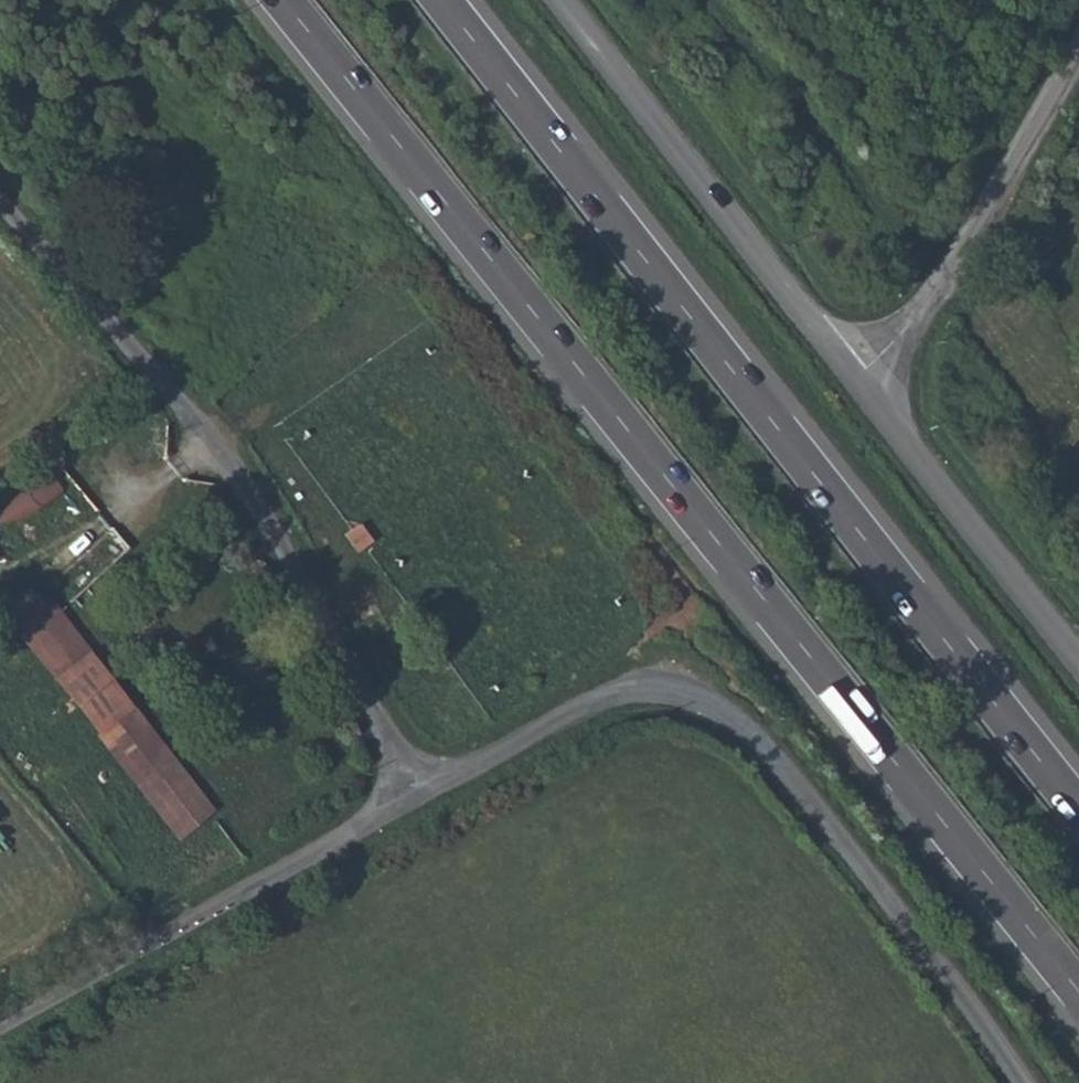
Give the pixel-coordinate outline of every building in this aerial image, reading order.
[(61,498),(53,480),(0,503),(0,524),(61,498)] [(204,820),(81,661),(42,611),(13,633),(51,682),(177,841),(204,820)]
